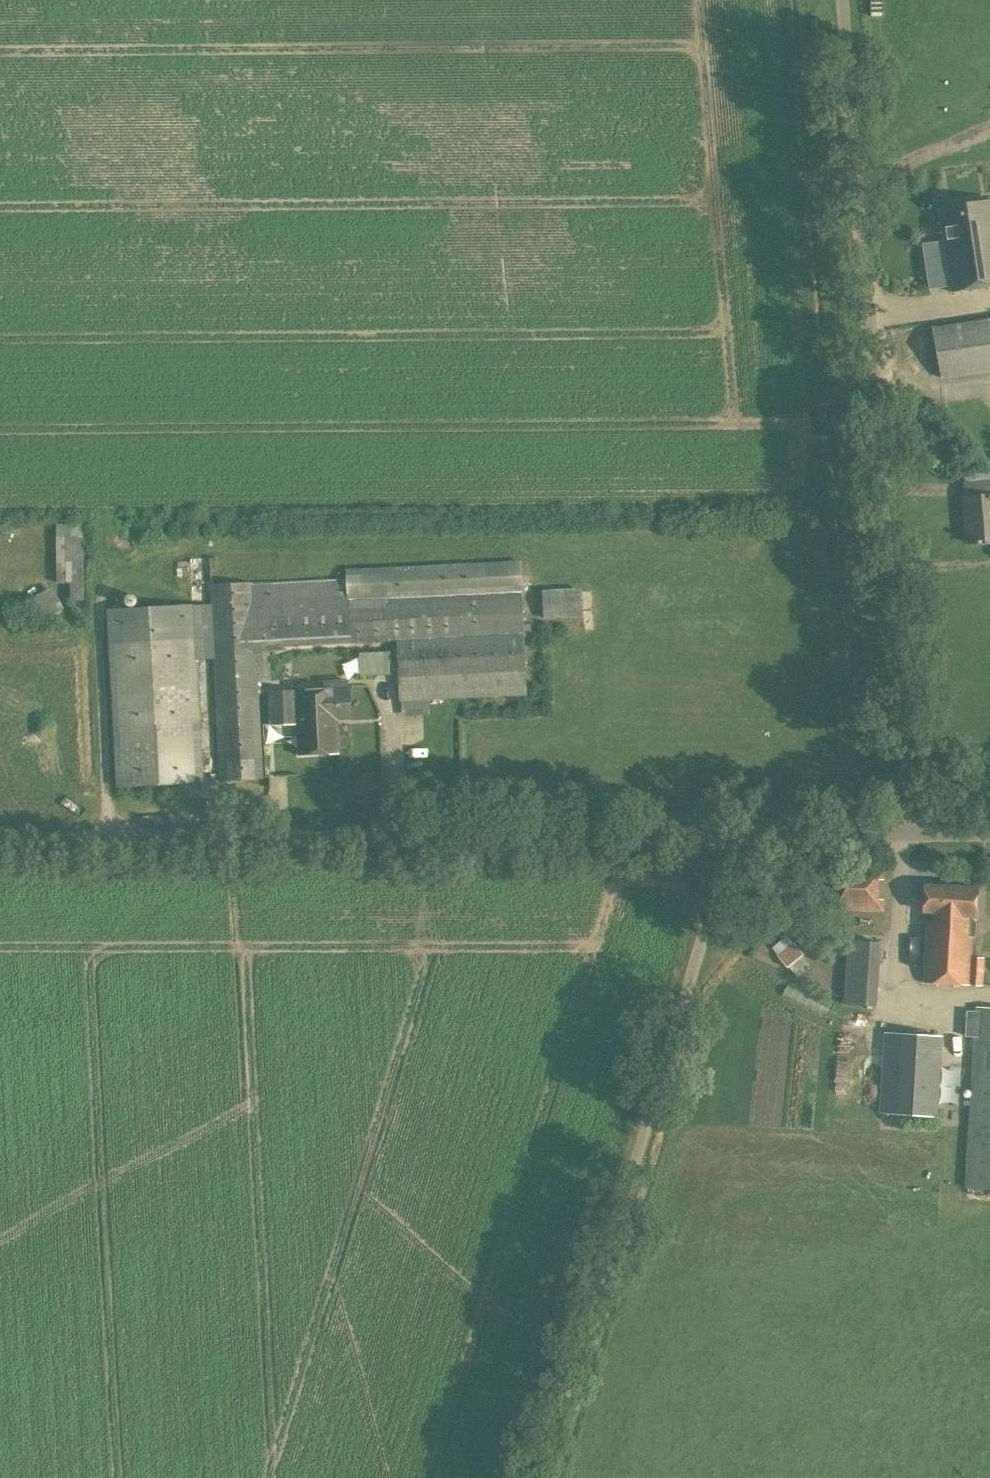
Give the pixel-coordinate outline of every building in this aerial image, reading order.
[(938,206),(950,293),(989,287),(989,199),(938,206)] [(931,327),(940,378),(989,371),(989,318),(931,327)] [(989,541),(989,473),(963,475),(964,483),(962,483),(964,497),(962,497),(966,543),(989,541)] [(54,535),(54,579),(78,579),(78,563),(95,563),(95,535),(54,535)] [(379,540),(379,568),(397,568),(397,585),(421,585),(433,585),(433,544),(421,544),(421,540),(379,540)] [(54,579),(54,624),(95,624),(95,596),(78,596),(78,579),(54,579)] [(379,602),(379,631),(421,631),(421,585),(397,585),(397,602),(379,602)] [(583,586),(544,588),(545,620),(585,618),(583,586)] [(121,653),(121,693),(179,693),(179,653),(156,653),(156,661),(148,661),(148,653),(121,653)] [(348,688),(348,679),(323,681),(324,689),(269,692),(271,724),(297,723),(299,755),(340,753),(338,721),(351,720),(350,688),(348,688)] [(883,880),(883,868),(832,865),(830,909),(882,911),(883,900),(878,900),(878,880),(883,880)] [(970,984),(971,957),(972,937),(973,917),(976,917),(976,916),(978,887),(924,885),(924,890),(924,900),(923,914),(924,914),(926,915),(926,920),(923,982),(970,984)] [(876,1006),(880,942),(848,940),(843,1004),(876,1006)] [(787,968),(803,955),(793,942),(777,955),(787,968)] [(975,1006),(965,1188),(989,1189),(989,1007),(975,1006)] [(937,1117),(943,1035),(883,1031),(879,1113),(937,1117)]
